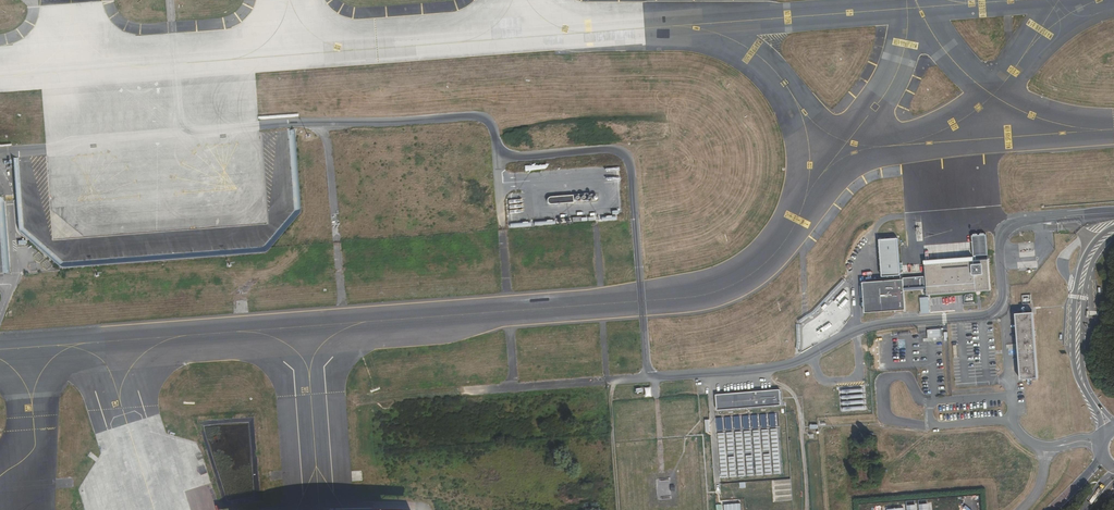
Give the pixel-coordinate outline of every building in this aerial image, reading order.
[(572,203),(571,197),(550,199),(548,199),(546,201),(546,204),(549,206),(572,203)] [(903,222),(895,223),(896,234),(904,233),(903,222)] [(985,236),(972,237),(973,257),(987,256),(985,236)] [(987,260),(923,265),(924,278),(901,279),(902,281),(860,285),(863,316),(905,312),(903,293),(925,291),(926,295),(990,290),(987,260)] [(1031,315),(1017,316),(1022,378),(1036,377),(1031,315)] [(712,399),(713,415),(778,409),(777,393),(712,399)] [(775,433),(714,438),(718,484),(778,478),(775,433)]
